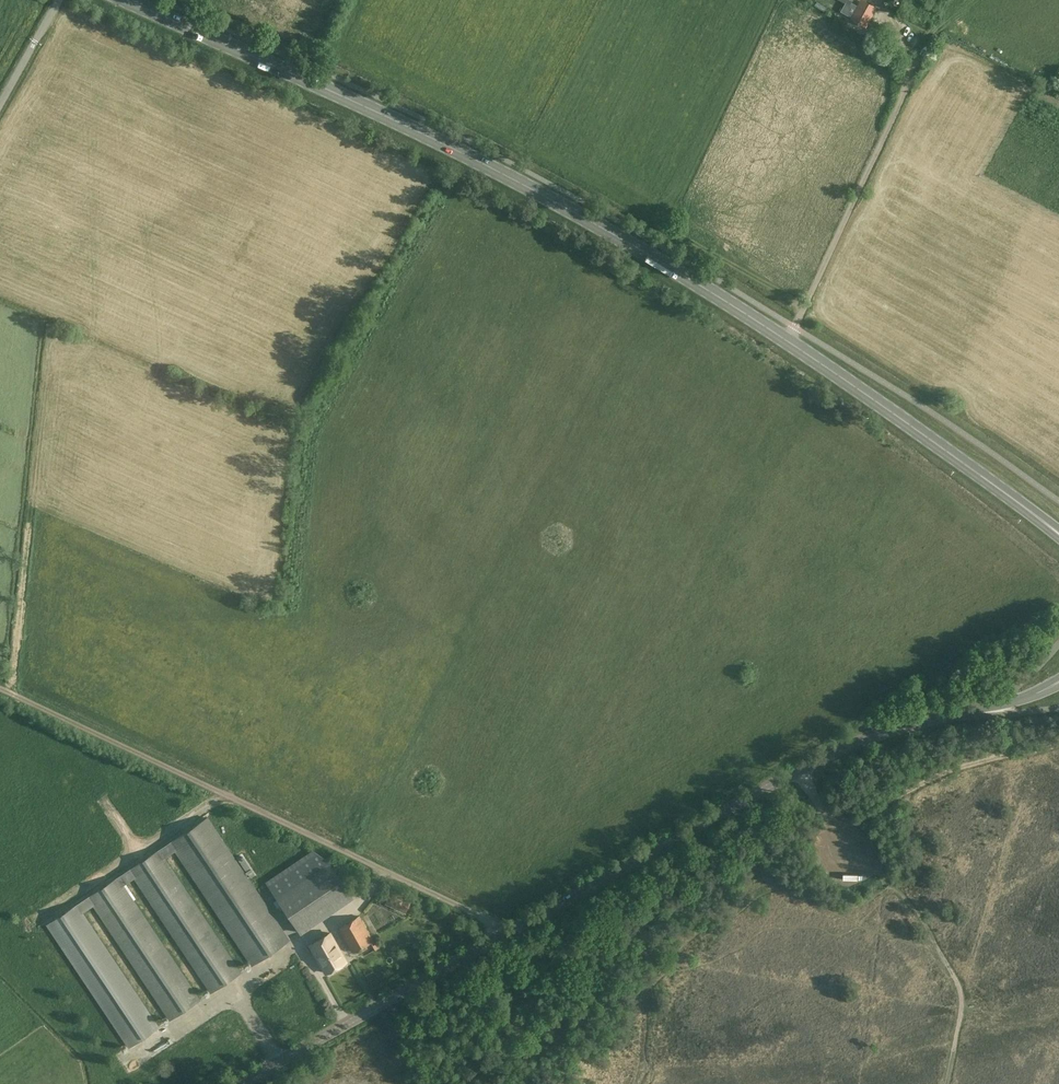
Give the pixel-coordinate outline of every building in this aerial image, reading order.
[(840,12),(850,17),(850,19),(862,26),(865,28),(867,25),(868,26),(873,16),(872,15),(877,7),(864,0),(860,0),(857,6),(851,3),(850,6),(845,3),(840,12)] [(164,846),(170,854),(176,851),(252,965),(289,941),(207,817),(164,846)] [(123,873),(129,882),(134,878),(211,993),(241,973),(164,858),(170,854),(164,846),(123,873)] [(313,851),(267,881),(276,895),(301,932),(353,897),(329,861),(313,851)] [(82,901),(88,909),(93,905),(170,1020),(200,1000),(123,885),(129,882),(123,873),(82,901)] [(391,891),(385,902),(405,912),(410,900),(391,891)] [(282,904),(278,899),(273,902),(277,907),(282,904)] [(82,913),(88,909),(82,901),(47,925),(129,1047),(159,1027),(82,913)] [(357,918),(340,928),(353,951),(370,942),(357,918)] [(330,933),(309,945),(325,973),(346,961),(330,933)] [(168,1046),(148,1060),(152,1066),(172,1052),(168,1046)]
